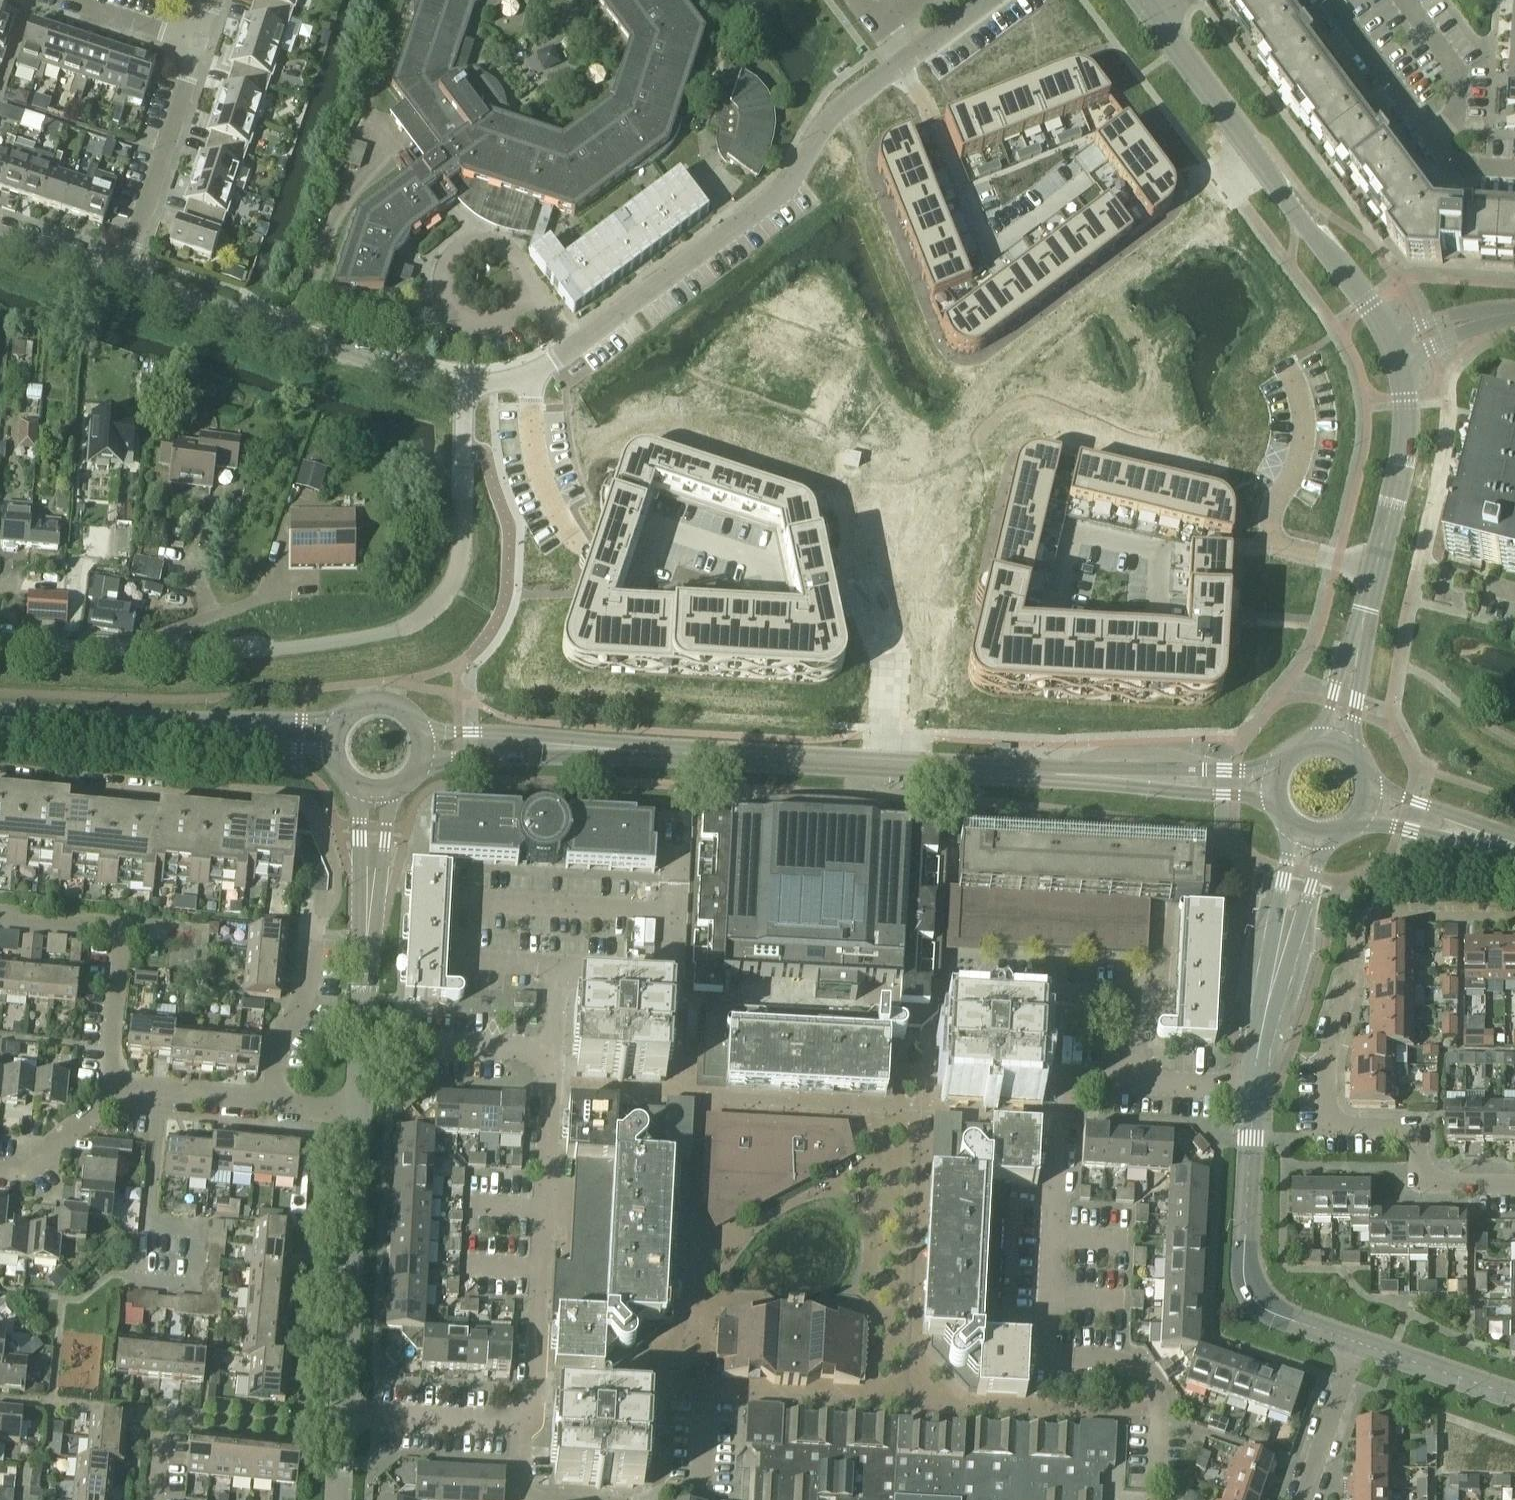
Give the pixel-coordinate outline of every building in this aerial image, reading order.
[(296,0),(255,0),(252,7),(289,20),(296,0)] [(407,242),(408,239),(409,237),(456,202),(447,190),(462,179),(481,185),(474,206),(481,213),(489,217),(497,221),(506,224),(515,226),(524,200),(543,206),(553,209),(573,216),(627,176),(633,174),(638,172),(643,170),(649,167),(653,164),(658,160),(662,156),(666,152),(670,147),(673,142),(675,137),(678,132),(680,127),(681,121),(682,115),(683,110),(683,104),(683,98),(704,34),(679,0),(589,0),(591,1),(627,50),(609,102),(562,136),(509,118),(513,113),(506,104),(506,100),(505,96),(504,93),(502,89),(500,86),(498,83),(495,80),(492,78),(489,76),(486,74),(483,73),(477,66),(455,70),(475,8),(485,0),(413,0),(409,23),(391,85),(405,104),(390,115),(425,162),(356,214),(330,293),(382,293),(394,257),(399,253),(402,251),(404,248),(405,245),(407,242)] [(1369,119),(1312,42),(1316,39),(1286,0),(1222,0),(1235,17),(1239,14),(1256,37),(1252,40),(1273,69),(1270,71),(1295,106),(1299,103),(1310,117),(1316,126),(1313,129),(1339,164),(1343,162),(1364,190),(1368,188),(1385,211),(1381,213),(1393,230),(1387,234),(1408,262),(1442,264),(1443,256),(1481,259),(1481,267),(1514,269),(1514,261),(1514,210),(1439,205),(1383,129),(1379,132),(1369,119)] [(278,54),(289,20),(252,7),(249,18),(248,18),(246,23),(243,22),(237,40),(278,54)] [(1,64),(5,52),(3,51),(14,19),(9,17),(9,16),(7,12),(0,10),(0,64),(1,64)] [(328,32),(331,25),(323,22),(320,30),(328,32)] [(37,75),(51,31),(30,24),(15,68),(37,75)] [(60,72),(72,38),(51,31),(37,75),(32,88),(39,90),(46,67),(60,72)] [(320,32),(315,45),(325,48),(329,35),(320,32)] [(75,95),(92,45),(72,38),(60,72),(74,77),(69,93),(75,95)] [(267,88),(278,54),(237,40),(231,58),(234,59),(233,65),(230,76),(267,88)] [(101,85),(113,51),(92,45),(75,95),(82,97),(87,80),(101,85)] [(117,108),(133,58),(113,51),(101,85),(115,90),(110,106),(117,108)] [(114,115),(111,125),(117,127),(120,118),(126,100),(141,105),(154,65),(133,58),(117,108),(114,115)] [(772,126),(771,110),(765,95),(754,83),(741,74),(741,73),(740,73),(738,79),(731,69),(730,69),(727,66),(726,70),(706,131),(719,135),(719,141),(716,143),(717,153),(721,149),(724,153),(729,158),(727,162),(726,161),(725,162),(755,180),(756,179),(755,179),(762,167),(767,153),(770,140),(772,126)] [(1065,72),(1064,72),(1081,113),(1109,101),(1093,80),(1087,74),(1080,71),(1073,70),(1065,72)] [(1046,79),(1044,80),(1061,121),(1081,113),(1064,72),(1063,73),(1064,75),(1047,82),(1046,79)] [(256,122),(267,88),(230,76),(226,87),(225,86),(224,92),(221,91),(215,109),(256,122)] [(1026,87),(1024,88),(1040,129),(1061,121),(1044,80),(1043,81),(1044,84),(1027,90),(1026,87)] [(1006,95),(1004,96),(1020,137),(1040,129),(1024,88),(1023,89),(1024,92),(1007,98),(1006,95)] [(17,98),(15,105),(26,109),(30,97),(23,95),(17,98)] [(986,103),(984,104),(1000,145),(1020,137),(1004,96),(1002,97),(1004,100),(987,106),(986,103)] [(966,111),(964,112),(980,153),(1000,145),(984,104),(982,105),(984,108),(967,114),(966,111)] [(0,108),(0,119),(6,121),(10,110),(0,107),(0,108)] [(244,156),(256,122),(215,109),(209,127),(212,128),(210,133),(211,133),(207,144),(244,156)] [(946,119),(943,121),(943,122),(959,161),(980,153),(964,112),(962,113),(964,116),(947,122),(946,119)] [(24,116),(21,128),(29,131),(32,119),(24,116)] [(1120,117),(1110,125),(1115,131),(1125,124),(1120,117)] [(1115,131),(1092,148),(1106,167),(1140,142),(1139,141),(1136,143),(1125,127),(1127,125),(1126,123),(1125,124),(1115,131)] [(877,157),(877,165),(878,172),(879,174),(928,154),(918,130),(892,141),(885,145),(880,150),(877,157)] [(1078,131),(1066,135),(1069,143),(1081,138),(1078,131)] [(1066,135),(1055,140),(1058,147),(1069,143),(1066,135)] [(12,149),(15,141),(8,138),(3,154),(0,153),(0,186),(12,149)] [(107,142),(101,158),(110,161),(115,145),(107,142)] [(1140,142),(1106,167),(1120,185),(1153,160),(1152,159),(1150,161),(1138,145),(1141,144),(1140,142)] [(233,190),(244,156),(207,144),(204,155),(203,155),(201,160),(198,159),(192,177),(233,190)] [(1037,147),(1026,151),(1029,159),(1040,155),(1037,147)] [(30,163),(33,156),(12,149),(0,186),(0,191),(19,197),(30,163)] [(1026,151),(1015,156),(1018,163),(1029,159),(1026,151)] [(39,204),(56,154),(50,152),(44,168),(30,163),(19,197),(39,204)] [(60,211),(71,177),(57,172),(62,156),(56,154),(39,204),(60,211)] [(928,154),(879,174),(880,175),(883,174),(890,192),(887,193),(888,195),(926,179),(919,160),(929,156),(928,154)] [(279,160),(277,168),(284,170),(287,162),(279,160)] [(1153,160),(1120,185),(1133,202),(1124,209),(1125,210),(1167,179),(1166,177),(1164,179),(1152,164),(1155,162),(1153,160)] [(997,163),(986,167),(989,175),(1000,171),(997,163)] [(95,174),(97,168),(91,166),(85,181),(71,177),(60,211),(80,218),(95,174)] [(986,167),(975,172),(978,179),(989,175),(986,167)] [(102,225),(113,190),(116,181),(95,174),(80,218),(102,225)] [(543,206),(528,251),(530,255),(529,256),(561,299),(573,314),(708,213),(693,194),(689,188),(680,175),(678,174),(664,185),(563,260),(549,241),(540,248),(553,209),(543,206)] [(222,225),(233,190),(192,177),(186,195),(189,196),(187,201),(188,202),(185,212),(222,225)] [(926,179),(888,195),(888,196),(891,195),(898,213),(895,214),(896,216),(935,201),(926,179)] [(1167,179),(1125,210),(1140,230),(1141,231),(1163,214),(1169,208),(1172,202),(1173,194),(1172,187),(1168,180),(1167,179)] [(935,201),(896,216),(897,218),(900,216),(907,234),(904,236),(904,237),(943,222),(935,201)] [(1106,205),(1087,219),(1112,252),(1113,251),(1111,249),(1127,237),(1129,240),(1130,238),(1130,237),(1106,205)] [(210,260),(222,225),(185,212),(181,223),(180,223),(179,228),(175,227),(169,246),(210,260)] [(1087,219),(1068,233),(1093,266),(1095,265),(1093,263),(1108,251),(1110,253),(1112,252),(1087,219)] [(943,222),(904,237),(905,239),(908,238),(915,256),(912,257),(913,258),(951,243),(943,222)] [(256,230),(254,236),(264,239),(268,227),(261,225),(256,230)] [(1068,233),(1050,246),(1075,280),(1077,279),(1075,276),(1090,265),(1092,267),(1093,266),(1068,233)] [(951,243),(913,258),(914,260),(917,259),(924,277),(921,278),(921,280),(960,264),(951,243)] [(1050,246),(1032,260),(1057,293),(1058,292),(1056,290),(1072,278),(1074,281),(1075,280),(1050,246)] [(1032,260),(1014,274),(1039,307),(1040,306),(1038,303),(1054,292),(1055,294),(1057,293),(1032,260)] [(960,264),(921,280),(922,281),(925,280),(932,298),(929,299),(930,302),(968,286),(960,264)] [(226,268),(222,279),(241,287),(246,275),(226,268)] [(1014,274),(995,287),(1020,321),(1022,320),(1020,317),(1035,306),(1037,308),(1039,307),(1014,274)] [(995,287),(977,301),(1002,334),(1003,333),(1002,331),(1017,319),(1019,322),(1020,321),(995,287)] [(954,305),(952,306),(984,348),(985,347),(983,344),(999,333),(1001,335),(1002,334),(977,301),(960,313),(954,305)] [(952,306),(935,313),(945,339),(949,345),(954,350),(961,353),(968,354),(975,353),(982,349),(984,348),(952,306)] [(1485,406),(1459,508),(1456,507),(1445,552),(1514,570),(1514,413),(1485,406)] [(92,416),(89,464),(95,464),(95,468),(107,469),(108,465),(122,466),(122,465),(129,466),(132,422),(125,422),(126,418),(92,416)] [(33,449),(35,424),(22,422),(20,448),(33,449)] [(235,465),(238,441),(206,437),(204,446),(163,440),(160,465),(171,466),(169,482),(210,487),(213,462),(235,465)] [(636,451),(629,455),(623,460),(620,467),(562,642),(561,649),(562,656),(566,663),(571,668),(577,672),(584,674),(817,687),(825,686),(832,682),(838,676),(842,669),(843,661),(841,653),(824,572),(813,518),(810,510),(804,504),(797,500),(651,452),(643,450),(636,451)] [(1013,472),(1013,474),(1064,486),(1070,461),(1071,462),(1071,460),(1043,454),(1035,453),(1027,455),(1021,459),(1016,465),(1013,472)] [(858,467),(860,457),(846,454),(843,464),(858,467)] [(304,462),(297,486),(318,492),(325,469),(304,462)] [(1076,463),(1067,502),(1091,508),(1100,467),(1098,467),(1098,470),(1079,466),(1080,462),(1076,462),(1076,463)] [(1100,467),(1091,508),(1113,513),(1122,472),(1121,472),(1120,475),(1101,471),(1102,468),(1100,467)] [(1122,472),(1113,513),(1135,518),(1145,478),(1143,477),(1142,480),(1123,476),(1124,473),(1122,472)] [(1008,494),(1007,496),(1048,505),(1053,485),(1064,487),(1064,486),(1013,474),(1012,475),(1015,476),(1011,495),(1008,494)] [(1145,478),(1135,518),(1157,524),(1167,483),(1165,482),(1164,486),(1145,481),(1146,478),(1145,478)] [(1167,483),(1157,524),(1179,529),(1189,488),(1187,488),(1186,491),(1168,486),(1168,483),(1167,483)] [(1189,488),(1179,529),(1202,534),(1211,493),(1209,493),(1209,496),(1190,492),(1191,489),(1189,488)] [(1211,493),(1202,534),(1231,541),(1231,531),(1232,519),(1231,510),(1227,503),(1221,497),(1213,494),(1211,493)] [(57,494),(55,512),(68,513),(69,495),(57,494)] [(1003,516),(1002,518),(1043,528),(1048,505),(1007,496),(1007,498),(1010,498),(1006,517),(1003,516)] [(114,504),(90,501),(82,573),(105,575),(110,540),(122,541),(124,517),(112,515),(114,504)] [(29,548),(31,518),(32,507),(4,504),(0,546),(3,546),(3,548),(5,551),(13,551),(16,549),(16,547),(29,548)] [(336,513),(291,513),(292,552),(292,567),(355,566),(354,551),(354,528),(337,528),(336,513)] [(60,521),(31,518),(29,548),(57,551),(60,521)] [(997,539),(997,540),(1038,550),(1043,528),(1002,518),(1002,520),(1005,521),(1001,539),(997,539)] [(992,561),(992,562),(1033,572),(1038,550),(997,540),(997,542),(1000,543),(995,561),(992,561)] [(1188,551),(1187,575),(1229,578),(1230,554),(1198,552),(1188,551)] [(135,556),(131,573),(158,580),(162,562),(135,556)] [(987,583),(987,585),(1023,593),(1027,594),(1033,572),(992,562),(991,564),(995,565),(990,584),(987,583)] [(1187,575),(1186,598),(1227,600),(1229,578),(1187,575)] [(115,609),(116,604),(107,603),(108,595),(116,597),(118,583),(93,579),(91,593),(93,593),(92,601),(90,600),(86,626),(132,633),(133,624),(134,624),(135,621),(133,620),(135,613),(115,609)] [(142,584),(140,594),(157,598),(160,588),(142,584)] [(968,665),(967,674),(969,682),(974,689),(981,694),(990,696),(1197,708),(1205,707),(1211,704),(1217,699),(1221,692),(1223,685),(1225,635),(1227,600),(1186,598),(1183,641),(1014,632),(1023,593),(987,585),(968,665)] [(66,598),(28,596),(27,620),(65,622),(66,598)] [(296,832),(298,813),(283,811),(284,805),(266,803),(266,809),(251,808),(250,818),(237,816),(237,811),(220,810),(220,815),(192,812),(192,807),(175,805),(174,810),(159,809),(158,819),(145,818),(146,812),(128,810),(127,815),(99,813),(99,807),(82,806),(81,811),(69,810),(69,801),(54,799),(55,794),(38,792),(37,797),(22,796),(9,795),(9,789),(0,788),(0,869),(59,875),(58,884),(151,893),(153,893),(153,884),(244,893),(245,883),(291,887),(296,832)] [(931,946),(933,900),(923,900),(924,878),(925,859),(936,860),(937,836),(908,834),(908,830),(868,828),(868,817),(859,817),(859,810),(782,805),(781,812),(772,812),(772,822),(731,820),(731,825),(702,823),(701,847),(711,848),(709,888),(699,888),(696,933),(707,934),(706,954),(705,974),(694,974),(693,998),(721,999),(723,979),(797,983),(797,994),(824,995),(825,984),(885,988),(900,988),(899,1009),(928,1011),(929,987),(918,986),(920,945),(931,946)] [(654,873),(656,820),(431,809),(428,862),(654,873)] [(1199,904),(1202,851),(959,839),(954,946),(1147,956),(1150,901),(1199,904)] [(445,991),(449,916),(451,872),(410,870),(404,1002),(457,1004),(459,1004),(460,1003),(461,1002),(462,1001),(463,999),(463,997),(463,996),(462,994),(461,993),(459,992),(458,991),(445,991)] [(151,899),(151,908),(159,908),(159,900),(151,899)] [(1214,1044),(1221,912),(1182,910),(1175,1029),(1161,1029),(1160,1029),(1158,1030),(1157,1031),(1156,1032),(1156,1034),(1156,1035),(1156,1037),(1156,1038),(1157,1039),(1159,1040),(1160,1041),(1161,1041),(1214,1044)] [(1457,924),(1446,924),(1446,937),(1457,937),(1457,924)] [(218,938),(219,926),(210,925),(209,937),(218,938)] [(284,955),(286,933),(249,929),(247,951),(284,955)] [(1415,950),(1415,930),(1372,930),(1372,950),(1415,950)] [(27,1001),(33,940),(23,939),(21,963),(6,962),(3,999),(5,999),(27,1001)] [(1486,992),(1486,982),(1486,939),(1466,939),(1465,992),(1486,992)] [(1505,983),(1506,939),(1486,939),(1486,982),(1505,983)] [(1506,939),(1505,983),(1514,983),(1514,939),(1506,939)] [(51,1003),(54,966),(40,965),(43,941),(33,940),(27,1001),(48,1003),(47,1007),(53,1008),(53,1003),(51,1003)] [(1458,951),(1458,942),(1444,942),(1444,951),(1458,951)] [(76,1005),(81,945),(71,944),(69,967),(54,966),(51,1003),(53,1003),(76,1005)] [(1415,970),(1415,950),(1372,950),(1371,969),(1415,970)] [(282,976),(284,955),(247,951),(245,973),(282,976)] [(1458,960),(1458,951),(1444,951),(1444,960),(1458,960)] [(215,970),(216,958),(207,957),(206,969),(215,970)] [(214,982),(215,970),(206,969),(205,981),(214,982)] [(1415,989),(1415,970),(1371,969),(1371,988),(1415,989)] [(157,987),(158,976),(158,975),(135,973),(134,985),(157,987)] [(280,999),(282,976),(245,973),(243,995),(280,999)] [(178,989),(179,977),(170,976),(169,988),(178,989)] [(188,990),(189,978),(179,977),(178,989),(188,990)] [(1458,989),(1458,980),(1444,980),(1443,989),(1458,989)] [(1414,1008),(1415,989),(1371,988),(1371,1008),(1414,1008)] [(1457,998),(1458,989),(1443,989),(1443,998),(1457,998)] [(670,1044),(671,1038),(673,1038),(674,1018),(668,1018),(669,1000),(628,998),(629,994),(628,993),(628,992),(627,991),(626,991),(624,991),(623,991),(622,992),(622,993),(621,994),(621,997),(581,995),(580,1013),(574,1012),(573,1032),(575,1032),(575,1039),(573,1039),(572,1058),(577,1059),(576,1077),(616,1079),(616,1083),(617,1084),(617,1085),(618,1086),(619,1086),(620,1086),(621,1086),(622,1085),(623,1084),(624,1083),(624,1079),(665,1082),(666,1064),(671,1064),(672,1044),(670,1044)] [(221,1002),(221,993),(210,992),(209,1001),(221,1002)] [(232,1003),(233,994),(221,993),(221,1002),(232,1003)] [(536,1008),(536,996),(515,995),(514,1007),(536,1008)] [(263,1013),(264,1003),(242,1001),(241,1010),(263,1013)] [(1414,1027),(1414,1008),(1371,1008),(1371,1027),(1414,1027)] [(725,1084),(729,1011),(705,1010),(701,1083),(725,1084)] [(885,1102),(888,1057),(888,1052),(897,1052),(898,1043),(899,1043),(901,1043),(902,1042),(903,1040),(904,1039),(904,1037),(904,1036),(904,1034),(903,1033),(902,1032),(900,1031),(899,1031),(886,1030),(886,1020),(729,1011),(725,1084),(725,1093),(885,1102)] [(1040,1064),(1041,1057),(1043,1057),(1044,1038),(1038,1037),(1039,1020),(998,1018),(999,1014),(998,1013),(997,1012),(996,1011),(995,1011),(994,1011),(993,1011),(992,1012),(991,1014),(991,1017),(951,1015),(950,1033),(944,1032),(943,1052),(945,1052),(944,1059),(942,1059),(941,1078),(947,1079),(946,1096),(987,1099),(986,1103),(987,1104),(988,1105),(989,1106),(990,1106),(991,1106),(992,1105),(993,1104),(994,1103),(994,1099),(1035,1101),(1036,1083),(1041,1084),(1042,1064),(1040,1064)] [(150,1054),(154,1017),(131,1015),(127,1052),(150,1054)] [(172,1057),(174,1029),(176,1029),(176,1020),(154,1017),(150,1054),(171,1056),(172,1057)] [(1457,1028),(1457,1019),(1443,1019),(1443,1028),(1457,1028)] [(12,1029),(12,1034),(23,1035),(24,1024),(17,1024),(12,1029)] [(1414,1048),(1414,1027),(1371,1027),(1371,1045),(1371,1046),(1396,1046),(1396,1048),(1414,1048)] [(1457,1037),(1457,1028),(1443,1028),(1443,1037),(1457,1037)] [(196,1031),(176,1029),(174,1029),(172,1057),(171,1056),(170,1066),(192,1068),(196,1031)] [(214,1070),(218,1033),(196,1031),(192,1068),(214,1070)] [(1485,1046),(1485,1032),(1476,1032),(1476,1046),(1485,1046)] [(1494,1046),(1495,1032),(1485,1032),(1485,1046),(1494,1046)] [(235,1072),(239,1035),(218,1033),(214,1070),(235,1072)] [(257,1074),(261,1037),(239,1035),(235,1072),(257,1074)] [(1396,1065),(1396,1048),(1396,1046),(1371,1046),(1371,1045),(1352,1045),(1352,1065),(1396,1065)] [(1438,1057),(1438,1048),(1424,1048),(1424,1057),(1438,1057)] [(1447,1054),(1446,1066),(1450,1066),(1466,1066),(1467,1055),(1450,1055),(1447,1054)] [(1485,1067),(1485,1055),(1467,1055),(1466,1066),(1485,1067)] [(1505,1067),(1505,1055),(1496,1055),(1496,1067),(1505,1067)] [(1505,1055),(1505,1067),(1514,1067),(1514,1055),(1505,1055)] [(1396,1085),(1396,1065),(1352,1065),(1352,1084),(1396,1085)] [(35,1074),(33,1099),(41,1100),(40,1108),(65,1110),(68,1086),(73,1086),(75,1068),(62,1067),(62,1077),(35,1074)] [(33,1099),(35,1074),(3,1071),(0,1104),(25,1107),(25,1098),(33,1099)] [(1438,1085),(1438,1076),(1424,1076),(1424,1085),(1438,1085)] [(1395,1105),(1396,1085),(1352,1084),(1352,1105),(1395,1105)] [(1438,1094),(1438,1085),(1424,1085),(1424,1094),(1438,1094)] [(416,1102),(410,1096),(410,1095),(403,1102),(409,1109),(416,1102)] [(457,1136),(459,1098),(436,1097),(435,1112),(430,1112),(421,1120),(434,1135),(457,1136)] [(478,1137),(480,1099),(459,1098),(457,1136),(478,1137)] [(499,1138),(502,1101),(480,1099),(478,1137),(499,1138)] [(522,1139),(524,1102),(502,1101),(499,1138),(522,1139)] [(409,1109),(403,1102),(398,1106),(404,1113),(409,1109)] [(1466,1142),(1466,1107),(1446,1106),(1446,1142),(1466,1142)] [(673,1327),(681,1165),(684,1112),(569,1107),(566,1161),(576,1162),(571,1266),(556,1265),(557,1252),(555,1252),(551,1321),(553,1321),(553,1319),(558,1320),(555,1373),(603,1375),(603,1373),(612,1373),(643,1345),(635,1335),(643,1328),(643,1325),(673,1327)] [(1485,1143),(1485,1107),(1466,1107),(1466,1142),(1485,1143)] [(1504,1143),(1505,1107),(1485,1107),(1485,1143),(1504,1143)] [(1505,1107),(1504,1143),(1514,1143),(1514,1107),(1505,1107)] [(433,1157),(434,1135),(421,1120),(412,1127),(412,1133),(397,1132),(396,1155),(433,1157)] [(996,1341),(1000,1255),(1003,1185),(1037,1187),(1039,1132),(942,1127),(939,1179),(931,1341),(943,1341),(943,1345),(951,1354),(950,1355),(949,1357),(948,1359),(948,1361),(948,1363),(948,1365),(949,1367),(951,1369),(952,1370),(954,1372),(956,1372),(958,1373),(960,1372),(962,1372),(964,1371),(966,1370),(975,1381),(978,1381),(977,1395),(1026,1398),(1029,1343),(996,1341)] [(723,1225),(847,1160),(834,1135),(715,1129),(711,1203),(723,1225)] [(1103,1170),(1105,1132),(1084,1131),(1082,1169),(1103,1170)] [(1126,1171),(1128,1133),(1105,1132),(1103,1170),(1126,1171)] [(1147,1172),(1149,1135),(1128,1133),(1126,1171),(1147,1172)] [(1185,1159),(1177,1151),(1171,1151),(1172,1136),(1149,1135),(1147,1172),(1169,1173),(1185,1159)] [(231,1176),(235,1138),(212,1136),(211,1146),(212,1146),(209,1174),(210,1174),(231,1176)] [(1196,1149),(1203,1143),(1198,1137),(1191,1143),(1196,1149)] [(252,1178),(256,1141),(235,1138),(231,1176),(252,1178)] [(115,1188),(118,1157),(131,1158),(132,1145),(94,1141),(92,1161),(84,1161),(82,1185),(115,1188)] [(274,1180),(277,1143),(256,1141),(252,1178),(274,1180)] [(187,1181),(190,1144),(167,1142),(164,1179),(187,1181)] [(296,1182),(300,1145),(277,1143),(274,1180),(296,1182)] [(1201,1155),(1208,1149),(1208,1148),(1203,1143),(1196,1149),(1201,1155)] [(212,1146),(211,1146),(190,1144),(187,1181),(210,1183),(210,1174),(209,1174),(212,1146)] [(432,1179),(433,1157),(396,1155),(394,1176),(432,1179)] [(476,1168),(477,1156),(469,1156),(468,1168),(476,1168)] [(485,1168),(486,1157),(477,1156),(476,1168),(485,1168)] [(521,1170),(521,1158),(513,1158),(512,1170),(521,1170)] [(1206,1197),(1207,1175),(1192,1174),(1192,1168),(1185,1159),(1169,1173),(1168,1195),(1206,1197)] [(464,1180),(464,1171),(453,1170),(453,1180),(464,1180)] [(431,1201),(432,1179),(394,1176),(393,1198),(431,1201)] [(463,1189),(464,1180),(453,1180),(452,1188),(463,1189)] [(111,1222),(115,1188),(82,1185),(79,1209),(87,1210),(87,1219),(111,1222)] [(1313,1221),(1314,1185),(1293,1185),(1293,1220),(1313,1221)] [(1333,1221),(1333,1186),(1314,1185),(1313,1221),(1333,1221)] [(1352,1221),(1352,1186),(1333,1186),(1333,1221),(1352,1221)] [(1352,1221),(1352,1229),(1370,1229),(1371,1221),(1371,1215),(1372,1215),(1372,1205),(1372,1186),(1352,1186),(1352,1221)] [(1089,1201),(1090,1189),(1081,1188),(1080,1200),(1089,1201)] [(1124,1203),(1125,1192),(1116,1191),(1115,1202),(1124,1203)] [(1102,1192),(1101,1201),(1110,1202),(1110,1196),(1106,1192),(1102,1192)] [(1133,1203),(1133,1192),(1125,1192),(1124,1203),(1133,1203)] [(1205,1219),(1206,1197),(1168,1195),(1167,1217),(1205,1219)] [(430,1222),(431,1201),(393,1198),(392,1220),(430,1222)] [(8,1202),(0,1201),(0,1234),(4,1235),(5,1226),(6,1226),(8,1202)] [(238,1218),(240,1203),(229,1202),(228,1208),(227,1217),(238,1218)] [(85,1243),(87,1219),(87,1210),(79,1209),(55,1206),(53,1230),(53,1240),(61,1241),(85,1243)] [(184,1216),(184,1207),(172,1206),(171,1215),(184,1216)] [(1147,1216),(1148,1207),(1136,1206),(1135,1215),(1147,1216)] [(195,1217),(196,1208),(184,1207),(184,1216),(195,1217)] [(227,1217),(228,1208),(216,1207),(215,1216),(227,1217)] [(270,1221),(271,1212),(259,1211),(258,1220),(270,1221)] [(281,1222),(282,1213),(271,1212),(270,1221),(281,1222)] [(462,1224),(462,1214),(450,1213),(450,1223),(462,1224)] [(1147,1225),(1147,1216),(1135,1215),(1135,1224),(1147,1225)] [(1391,1215),(1372,1215),(1371,1215),(1371,1221),(1370,1229),(1370,1250),(1371,1250),(1371,1258),(1390,1258),(1391,1215)] [(1409,1258),(1410,1215),(1391,1215),(1390,1258),(1409,1258)] [(1429,1251),(1429,1215),(1410,1215),(1409,1258),(1429,1259),(1429,1251)] [(1448,1251),(1448,1215),(1429,1215),(1429,1251),(1448,1251)] [(1468,1251),(1469,1216),(1448,1215),(1448,1251),(1468,1251)] [(1204,1241),(1205,1219),(1167,1217),(1166,1239),(1204,1241)] [(429,1244),(430,1222),(392,1220),(391,1242),(429,1244)] [(231,1233),(232,1224),(212,1222),(211,1231),(231,1233)] [(289,1251),(291,1229),(254,1225),(252,1247),(289,1251)] [(28,1228),(6,1226),(5,1226),(4,1235),(0,1234),(0,1259),(25,1261),(28,1228)] [(59,1265),(61,1241),(53,1240),(53,1230),(28,1228),(25,1261),(59,1265)] [(1488,1244),(1488,1236),(1476,1235),(1476,1244),(1488,1244)] [(460,1245),(461,1236),(449,1236),(449,1245),(460,1245)] [(1203,1262),(1204,1241),(1166,1239),(1164,1260),(1203,1262)] [(428,1266),(429,1244),(391,1242),(390,1264),(428,1266)] [(1488,1254),(1488,1244),(1476,1244),(1476,1254),(1488,1254)] [(460,1254),(460,1245),(449,1245),(448,1254),(460,1254)] [(287,1273),(289,1251),(252,1247),(250,1269),(287,1273)] [(1145,1259),(1145,1250),(1133,1250),(1133,1259),(1145,1259)] [(1313,1265),(1313,1253),(1304,1253),(1304,1265),(1313,1265)] [(1322,1265),(1322,1253),(1313,1253),(1313,1265),(1322,1265)] [(1351,1265),(1352,1253),(1343,1253),(1343,1265),(1351,1265)] [(1360,1265),(1360,1253),(1352,1253),(1351,1265),(1360,1265)] [(220,1267),(220,1257),(208,1256),(207,1265),(220,1267)] [(1144,1268),(1145,1259),(1133,1259),(1133,1267),(1144,1268)] [(1201,1284),(1203,1262),(1164,1260),(1163,1282),(1201,1284)] [(427,1287),(428,1266),(390,1264),(389,1285),(427,1287)] [(219,1275),(220,1267),(207,1265),(206,1274),(219,1275)] [(60,1267),(47,1279),(59,1292),(72,1280),(60,1267)] [(285,1295),(287,1273),(250,1269),(248,1291),(285,1295)] [(1488,1283),(1488,1274),(1476,1274),(1476,1283),(1488,1283)] [(458,1288),(459,1280),(447,1279),(447,1288),(458,1288)] [(1200,1306),(1201,1284),(1163,1282),(1162,1304),(1200,1306)] [(1390,1294),(1390,1283),(1381,1283),(1381,1294),(1390,1294)] [(1399,1295),(1399,1283),(1390,1283),(1390,1294),(1399,1295)] [(1428,1295),(1429,1283),(1420,1283),(1419,1295),(1428,1295)] [(1438,1295),(1438,1283),(1429,1283),(1428,1295),(1438,1295)] [(1468,1295),(1468,1283),(1448,1283),(1448,1294),(1458,1294),(1458,1295),(1468,1295)] [(1487,1292),(1488,1283),(1476,1283),(1476,1292),(1487,1292)] [(426,1310),(427,1287),(389,1285),(388,1307),(426,1310)] [(458,1297),(458,1288),(447,1288),(446,1297),(458,1297)] [(283,1316),(285,1295),(248,1291),(246,1312),(283,1316)] [(1143,1303),(1143,1293),(1131,1292),(1131,1302),(1143,1303)] [(142,1328),(143,1312),(131,1310),(132,1296),(123,1295),(122,1307),(121,1307),(119,1326),(142,1328)] [(165,1311),(166,1299),(157,1298),(156,1310),(165,1311)] [(174,1312),(175,1300),(166,1299),(165,1311),(174,1312)] [(209,1309),(210,1300),(201,1299),(199,1317),(208,1318),(209,1309)] [(221,1310),(222,1301),(210,1300),(209,1309),(221,1310)] [(469,1314),(469,1302),(461,1302),(460,1313),(469,1314)] [(478,1314),(478,1303),(469,1302),(469,1314),(478,1314)] [(1142,1311),(1143,1303),(1131,1302),(1130,1310),(1142,1311)] [(513,1316),(513,1305),(513,1304),(505,1304),(504,1316),(513,1316)] [(1199,1327),(1200,1306),(1162,1304),(1161,1325),(1199,1327)] [(424,1332),(426,1310),(388,1307),(387,1330),(402,1331),(401,1336),(410,1345),(424,1332)] [(220,1319),(221,1310),(209,1309),(208,1318),(220,1319)] [(281,1337),(283,1316),(246,1312),(244,1334),(281,1337)] [(866,1372),(868,1334),(867,1334),(867,1328),(865,1328),(862,1322),(862,1321),(837,1319),(836,1324),(824,1324),(810,1314),(778,1312),(764,1320),(750,1319),(751,1315),(725,1313),(724,1315),(721,1320),(720,1320),(719,1326),(718,1326),(715,1364),(717,1364),(716,1371),(721,1371),(721,1378),(747,1379),(747,1374),(760,1375),(774,1384),(805,1386),(820,1378),(833,1379),(833,1383),(859,1385),(859,1384),(863,1378),(864,1378),(864,1372),(866,1372)] [(1487,1322),(1487,1312),(1476,1312),(1475,1322),(1487,1322)] [(1487,1331),(1487,1322),(1475,1322),(1475,1330),(1487,1331)] [(1198,1349),(1199,1327),(1161,1325),(1160,1348),(1179,1349),(1179,1354),(1183,1359),(1198,1349)] [(222,1344),(223,1332),(214,1331),(212,1343),(222,1344)] [(444,1370),(447,1333),(424,1332),(410,1345),(417,1353),(422,1354),(421,1369),(444,1370)] [(466,1371),(468,1334),(447,1333),(444,1370),(466,1371)] [(279,1359),(279,1358),(281,1337),(244,1334),(242,1356),(251,1357),(251,1356),(279,1359)] [(487,1372),(489,1335),(468,1334),(466,1371),(487,1372)] [(510,1373),(512,1336),(489,1335),(487,1372),(510,1373)] [(137,1377),(140,1340),(118,1338),(114,1375),(137,1377)] [(158,1380),(162,1342),(140,1340),(137,1377),(158,1380)] [(180,1382),(183,1345),(162,1342),(158,1380),(180,1382)] [(202,1384),(206,1347),(183,1345),(180,1382),(202,1384)] [(1206,1392),(1219,1356),(1198,1349),(1183,1359),(1187,1365),(1191,1366),(1185,1385),(1206,1392)] [(391,1363),(398,1356),(392,1350),(385,1356),(391,1363)] [(286,1382),(288,1359),(279,1358),(279,1359),(251,1356),(251,1357),(249,1378),(286,1382)] [(395,1368),(402,1361),(398,1356),(391,1363),(395,1368)] [(1227,1399),(1240,1363),(1219,1356),(1206,1392),(1227,1399)] [(24,1395),(24,1393),(41,1395),(42,1387),(25,1385),(27,1361),(3,1359),(2,1368),(0,1368),(0,1393),(24,1395)] [(1172,1366),(1167,1359),(1157,1366),(1162,1373),(1172,1366)] [(219,1375),(220,1363),(211,1363),(209,1374),(219,1375)] [(1247,1406),(1260,1370),(1240,1363),(1227,1399),(1247,1406)] [(1177,1374),(1172,1366),(1162,1373),(1167,1381),(1177,1374)] [(1268,1413),(1281,1377),(1260,1370),(1247,1406),(1268,1413)] [(218,1387),(219,1375),(209,1374),(208,1386),(218,1387)] [(1289,1420),(1302,1384),(1281,1377),(1268,1413),(1289,1420)] [(284,1404),(286,1382),(249,1378),(247,1400),(284,1404)] [(559,1403),(558,1420),(552,1420),(551,1440),(554,1440),(553,1447),(551,1447),(550,1466),(555,1467),(554,1484),(580,1485),(595,1486),(595,1490),(595,1491),(596,1492),(597,1493),(598,1493),(600,1493),(601,1493),(602,1492),(602,1491),(602,1487),(606,1487),(633,1488),(643,1489),(644,1471),(649,1472),(651,1452),(648,1452),(649,1445),(651,1445),(652,1425),(647,1425),(648,1407),(637,1407),(611,1405),(607,1405),(607,1401),(607,1400),(606,1399),(605,1399),(604,1398),(603,1398),(602,1398),(601,1399),(600,1400),(600,1401),(600,1405),(585,1404),(559,1402),(559,1403)] [(1101,1497),(1102,1489),(1098,1489),(1098,1475),(1103,1475),(1108,1471),(1108,1467),(1114,1467),(1116,1427),(1080,1425),(1079,1430),(1053,1428),(1054,1427),(1051,1427),(1051,1428),(1024,1427),(1024,1425),(1022,1425),(1022,1426),(995,1425),(995,1424),(994,1424),(994,1425),(965,1423),(965,1428),(951,1427),(951,1434),(938,1433),(938,1421),(935,1417),(929,1416),(925,1420),(924,1432),(910,1431),(911,1425),(898,1424),(898,1420),(870,1418),(870,1417),(869,1417),(869,1418),(841,1417),(841,1415),(840,1415),(840,1417),(813,1415),(813,1414),(811,1414),(811,1415),(783,1414),(784,1409),(747,1407),(745,1448),(751,1448),(751,1452),(755,1457),(759,1457),(759,1471),(755,1471),(753,1499),(1101,1499),(1101,1497)] [(21,1423),(29,1424),(34,1420),(34,1412),(0,1409),(0,1443),(19,1444),(21,1423)] [(125,1443),(127,1421),(90,1417),(88,1440),(125,1443)] [(1216,1431),(1220,1421),(1211,1418),(1208,1429),(1216,1431)] [(1224,1434),(1228,1423),(1220,1421),(1216,1431),(1224,1434)] [(62,1437),(63,1425),(53,1424),(52,1436),(62,1437)] [(1392,1438),(1392,1425),(1358,1424),(1358,1447),(1397,1447),(1397,1438),(1392,1438)] [(1257,1445),(1261,1434),(1252,1431),(1248,1442),(1257,1445)] [(1265,1448),(1269,1437),(1261,1434),(1257,1445),(1265,1448)] [(61,1449),(62,1437),(52,1436),(51,1448),(61,1449)] [(1438,1447),(1438,1438),(1428,1438),(1428,1447),(1438,1447)] [(209,1478),(213,1441),(190,1439),(186,1475),(209,1478)] [(123,1466),(125,1443),(88,1440),(86,1460),(86,1461),(113,1464),(113,1465),(123,1466)] [(231,1480),(234,1443),(213,1441),(209,1478),(231,1480)] [(252,1482),(256,1445),(234,1443),(231,1480),(252,1482)] [(274,1484),(278,1447),(256,1445),(252,1482),(274,1484)] [(296,1486),(299,1449),(278,1447),(274,1484),(296,1486)] [(1392,1470),(1392,1456),(1397,1456),(1397,1447),(1358,1447),(1358,1468),(1358,1469),(1389,1469),(1389,1470),(1392,1470)] [(1438,1456),(1438,1447),(1428,1447),(1427,1456),(1438,1456)] [(1266,1483),(1273,1462),(1241,1450),(1236,1463),(1232,1461),(1229,1470),(1266,1483)] [(1207,1463),(1210,1455),(1201,1452),(1198,1460),(1207,1463)] [(111,1485),(113,1465),(113,1464),(86,1461),(86,1460),(76,1459),(74,1482),(111,1485)] [(1204,1471),(1207,1463),(1198,1460),(1195,1468),(1204,1471)] [(40,1479),(41,1467),(32,1466),(31,1478),(40,1479)] [(1388,1490),(1389,1470),(1389,1469),(1358,1469),(1358,1468),(1354,1467),(1354,1481),(1349,1481),(1349,1490),(1388,1490)] [(439,1470),(417,1469),(415,1489),(406,1489),(402,1492),(409,1499),(438,1499),(439,1470)] [(460,1471),(439,1470),(438,1499),(459,1499),(460,1471)] [(1266,1483),(1229,1470),(1226,1479),(1230,1480),(1226,1492),(1250,1499),(1260,1499),(1266,1483)] [(482,1472),(460,1471),(459,1499),(480,1499),(482,1472)] [(505,1474),(482,1472),(480,1499),(503,1499),(505,1474)] [(39,1490),(40,1479),(31,1478),(30,1489),(39,1490)] [(1459,1488),(1459,1478),(1451,1478),(1451,1487),(1459,1488)] [(1468,1478),(1459,1478),(1459,1488),(1468,1488),(1478,1488),(1478,1478),(1468,1478)] [(1502,1488),(1502,1479),(1493,1478),(1493,1488),(1502,1488)] [(1511,1488),(1511,1479),(1502,1479),(1502,1488),(1511,1488)] [(111,1485),(74,1482),(72,1499),(110,1499),(111,1485)] [(1428,1491),(1428,1482),(1418,1482),(1418,1491),(1428,1491)] [(1388,1490),(1349,1490),(1349,1499),(1354,1499),(1388,1499),(1388,1490)] [(1428,1499),(1428,1491),(1418,1491),(1418,1499),(1428,1499)] [(1226,1492),(1224,1499),(1250,1499),(1226,1492)]
